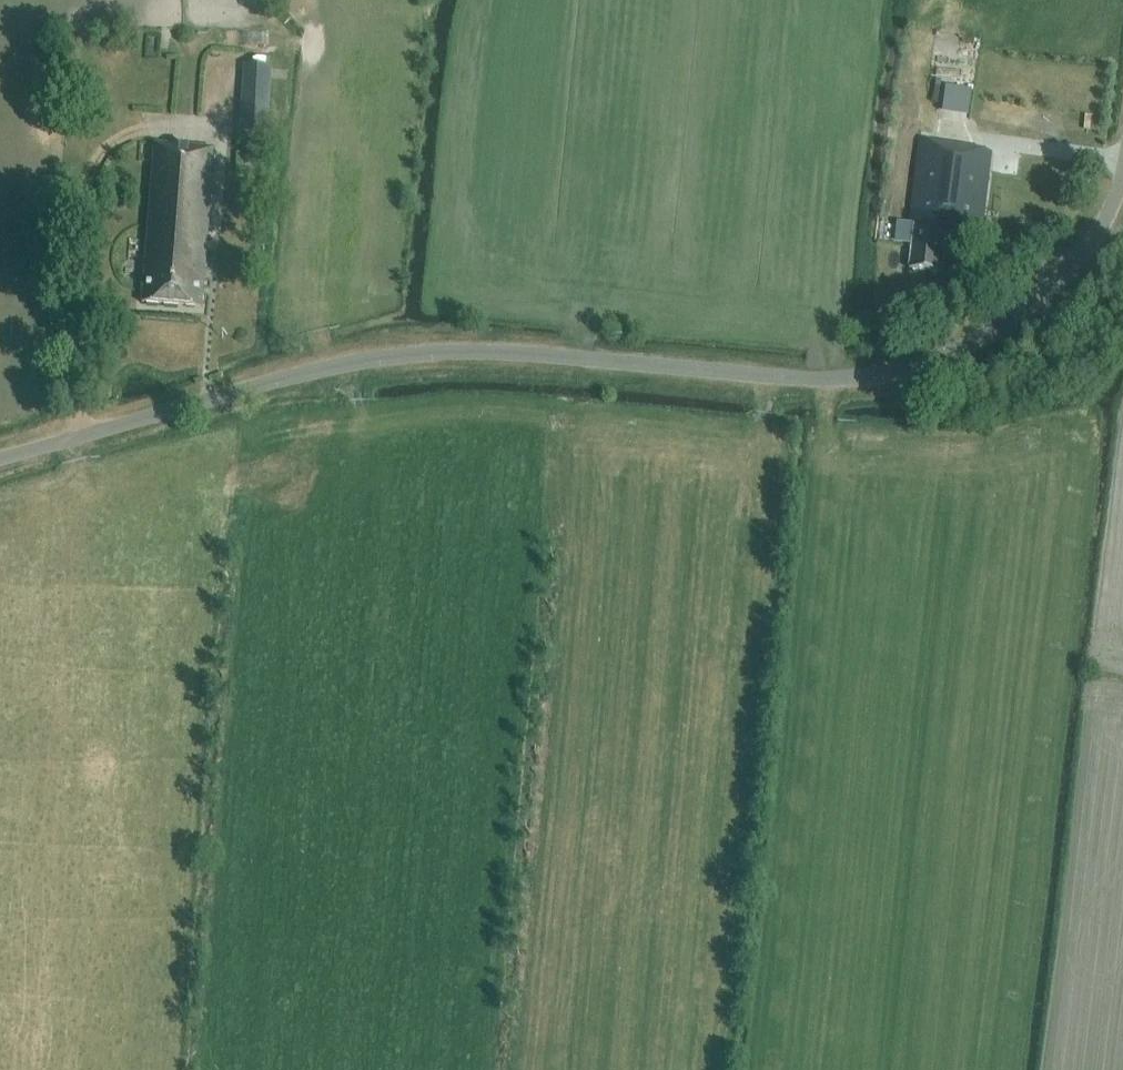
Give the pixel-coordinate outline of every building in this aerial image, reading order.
[(267,136),(273,70),(248,68),(243,134),(267,136)] [(979,245),(991,155),(918,145),(907,225),(915,226),(909,271),(942,275),(946,241),(979,245)] [(204,309),(216,151),(157,147),(144,305),(204,309)]
